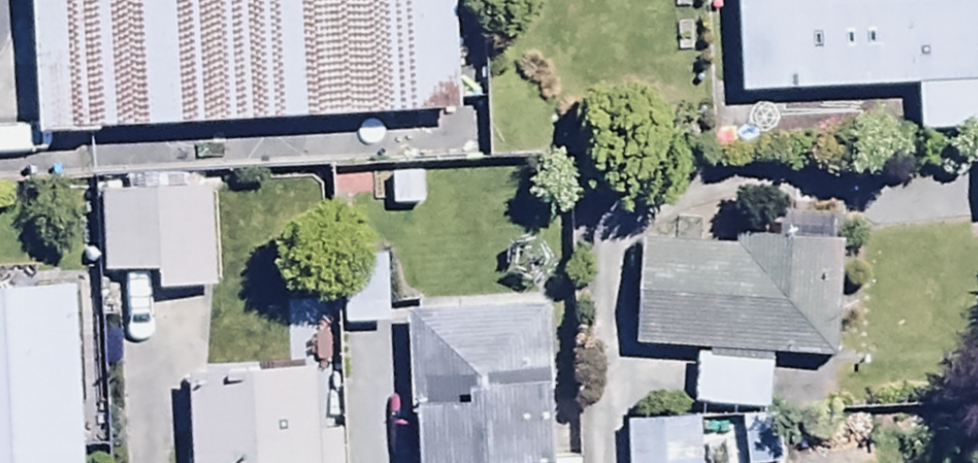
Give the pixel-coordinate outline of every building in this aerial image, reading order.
[(56,161),(430,139),(422,0),(46,0),(56,161)] [(763,105),(932,94),(935,156),(977,153),(977,0),(757,0),(763,105)] [(214,187),(94,191),(97,276),(157,273),(158,287),(218,285),(214,187)] [(644,235),(638,339),(839,350),(845,247),(644,235)] [(350,263),(350,334),(392,334),(391,263),(350,263)] [(0,291),(0,462),(99,462),(91,286),(0,291)] [(406,312),(412,462),(557,462),(551,306),(406,312)] [(698,349),(695,402),(776,405),(779,353),(698,349)] [(190,373),(194,462),(319,462),(314,367),(190,373)] [(744,414),(745,462),(782,462),(781,414),(744,414)] [(630,417),(630,462),(698,462),(698,417),(630,417)]
